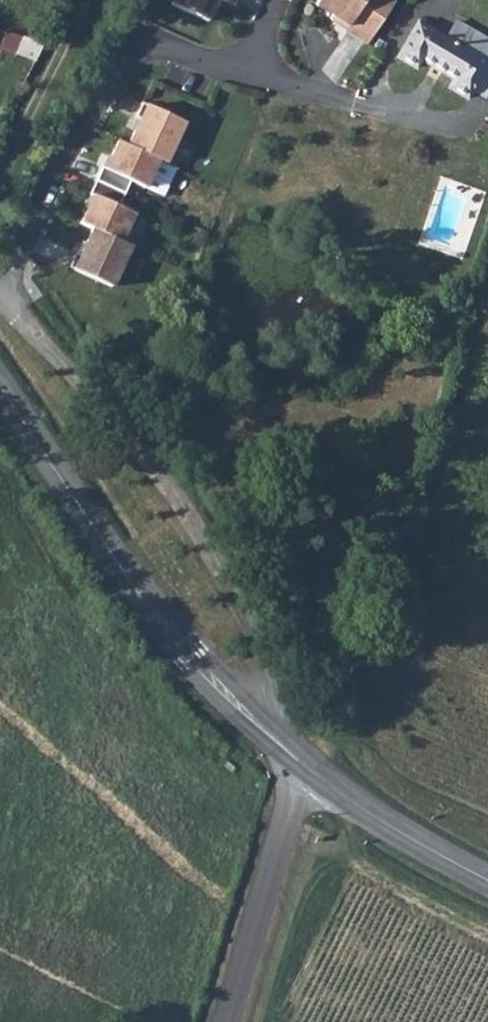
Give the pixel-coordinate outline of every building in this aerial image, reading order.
[(174,5),(210,20),(219,0),(176,0),(174,5)] [(315,4),(348,26),(346,29),(368,43),(396,0),(318,0),(315,4)] [(398,58),(415,68),(422,59),(454,79),(449,89),(465,98),(486,63),(481,60),(487,48),(487,42),(456,22),(444,38),(419,22),(398,58)] [(183,124),(141,104),(134,119),(140,121),(127,147),(157,161),(164,164),(183,124)] [(105,170),(101,168),(94,183),(123,196),(129,182),(144,190),(157,161),(127,147),(117,143),(105,170)] [(117,209),(123,196),(94,183),(88,197),(92,199),(79,227),(91,232),(119,245),(131,216),(117,209)] [(119,245),(91,232),(79,258),(74,257),(68,271),(110,290),(129,249),(119,245)]
